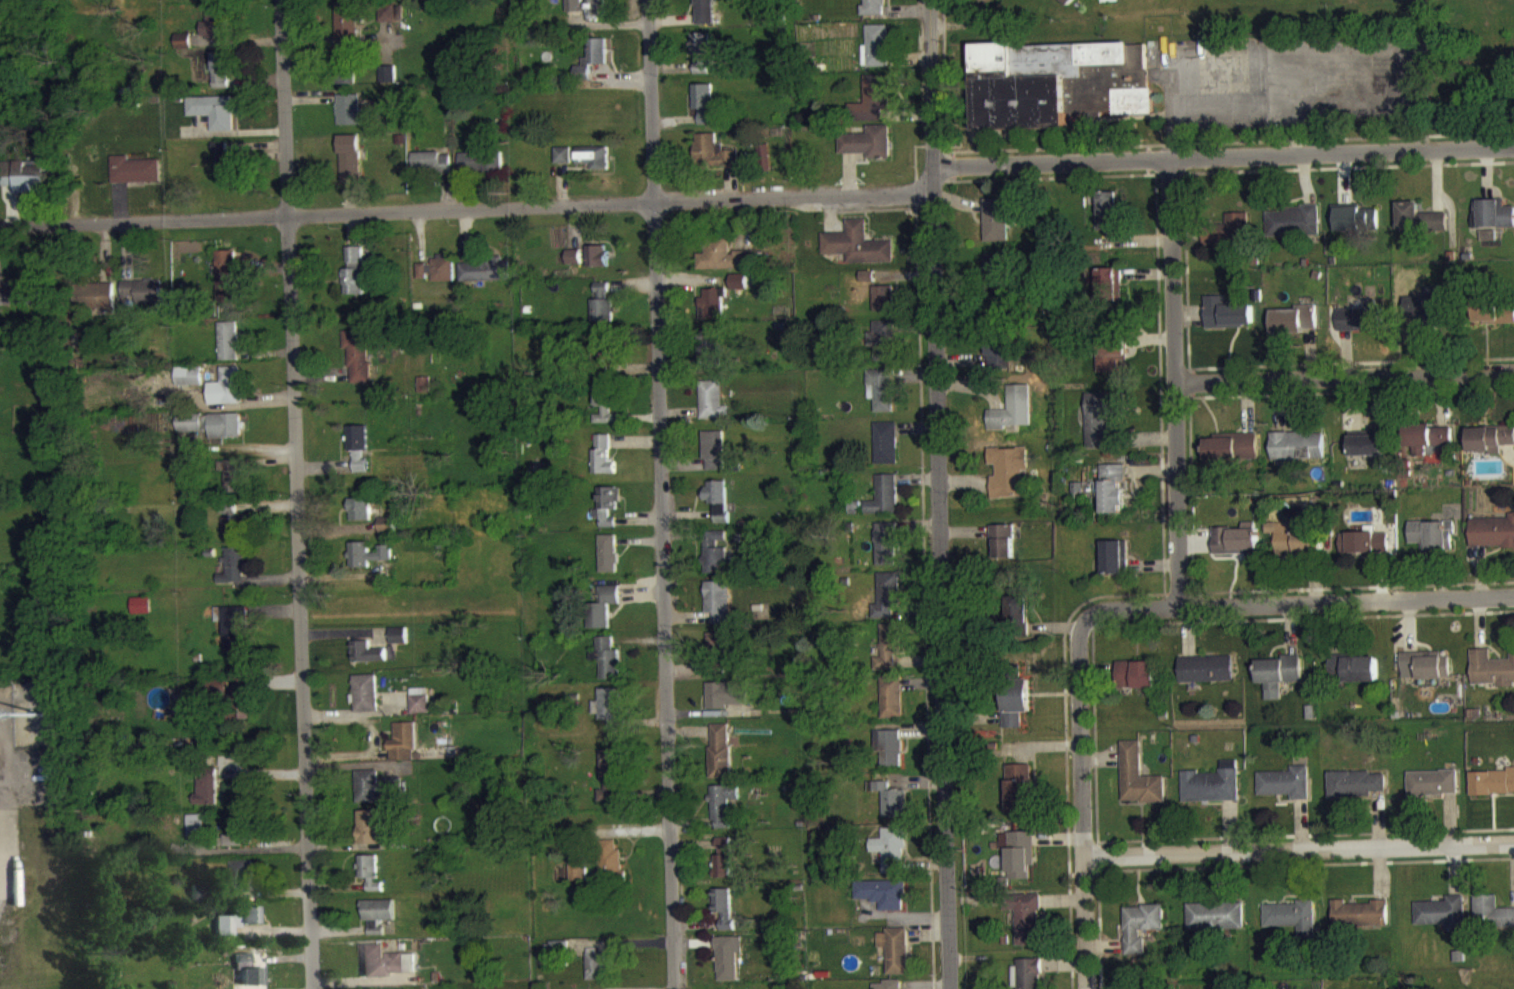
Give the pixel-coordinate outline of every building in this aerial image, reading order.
[(691,3),(696,3),(697,34),(714,33),(714,0),(691,0),(691,3)] [(886,24),(885,0),(865,0),(865,15),(861,15),(861,25),(886,24)] [(605,3),(566,4),(566,21),(587,21),(588,30),(598,30),(598,25),(605,24),(605,3)] [(335,11),(335,45),(357,45),(356,11),(335,11)] [(227,47),(226,13),(207,13),(207,31),(200,31),(201,48),(227,47)] [(863,76),(889,75),(887,34),(866,34),(867,54),(862,54),(863,76)] [(694,82),(713,82),(712,42),(693,42),(694,82)] [(175,58),(190,58),(190,43),(174,43),(175,58)] [(607,73),(606,47),(588,48),(588,67),(582,67),(582,74),(575,75),(575,90),(591,90),(590,73),(607,73)] [(977,139),(1068,136),(1068,126),(1155,123),(1154,96),(1148,96),(1147,51),(1012,56),(1012,52),(974,53),(977,139)] [(338,93),(356,93),(355,60),(337,61),(338,93)] [(212,62),(213,97),(232,96),(231,62),(212,62)] [(395,90),(395,75),(381,75),(381,90),(395,90)] [(849,113),(849,130),(883,130),(883,118),(888,118),(888,85),(865,84),(864,113),(849,113)] [(713,133),(713,93),(693,93),(694,119),(699,119),(699,134),(713,133)] [(338,135),(360,134),(359,103),(337,104),(338,135)] [(188,125),(204,125),(204,132),(211,132),(211,143),(233,142),(232,105),(187,106),(188,125)] [(890,135),(868,135),(868,143),(840,143),(840,163),(868,162),(868,168),(891,168),(890,135)] [(695,167),(705,167),(705,175),(738,175),(737,159),(723,159),(723,153),(716,153),(716,142),(695,143),(695,167)] [(360,144),(339,144),(340,186),(354,185),(354,190),(360,190),(360,144)] [(215,188),(234,187),(233,166),(226,166),(226,152),(214,152),(215,188)] [(459,162),(459,180),(503,179),(503,155),(476,156),(476,162),(459,162)] [(577,177),(608,178),(609,156),(577,155),(577,177)] [(570,157),(555,156),(554,173),(570,173),(570,157)] [(413,162),(414,179),(450,178),(450,162),(413,162)] [(128,169),(128,165),(110,165),(111,193),(161,192),(160,169),(128,169)] [(48,202),(48,175),(5,176),(6,196),(16,195),(16,202),(48,202)] [(1098,239),(1120,239),(1120,202),(1098,202),(1098,239)] [(985,251),(1010,251),(1009,207),(984,207),(985,251)] [(1504,216),(1504,209),(1473,209),(1473,237),(1513,237),(1513,216),(1504,216)] [(1447,222),(1419,222),(1419,211),(1398,211),(1398,240),(1447,239),(1447,222)] [(1336,216),(1337,241),(1378,239),(1377,218),(1361,219),(1361,215),(1336,216)] [(1266,217),(1267,245),(1320,244),(1319,216),(1266,217)] [(1248,221),(1227,222),(1227,234),(1207,235),(1208,255),(1249,253),(1248,221)] [(893,250),(867,250),(866,228),(846,228),(846,242),(821,242),(822,263),(847,263),(847,272),(893,271),(893,250)] [(699,278),(754,277),(754,260),(728,261),(728,248),(698,248),(699,278)] [(607,255),(587,255),(588,277),(608,276),(607,255)] [(344,304),(364,303),(363,256),(347,256),(347,278),(343,278),(344,304)] [(216,259),(217,313),(236,312),(235,259),(216,259)] [(581,259),(566,259),(567,274),(581,274),(581,259)] [(453,266),(432,267),(432,273),(417,273),(418,288),(427,287),(427,283),(432,283),(432,291),(454,290),(453,266)] [(510,290),(510,270),(460,271),(460,291),(510,290)] [(1121,278),(1097,278),(1097,309),(1121,309),(1121,278)] [(121,291),(121,313),(162,312),(162,290),(121,291)] [(614,331),(613,308),(609,308),(609,291),(592,292),(593,332),(614,331)] [(74,293),(75,319),(114,318),(113,292),(74,293)] [(893,295),(874,295),(874,320),(894,320),(893,295)] [(30,315),(30,297),(0,298),(0,316),(30,315)] [(704,298),(704,308),(696,309),(697,328),(724,327),(723,298),(704,298)] [(1422,336),(1448,335),(1447,303),(1427,304),(1427,306),(1403,306),(1403,326),(1422,325),(1422,336)] [(1254,335),(1253,314),(1224,315),(1224,305),(1205,305),(1206,336),(1254,335)] [(1513,332),(1513,306),(1472,306),(1472,332),(1513,332)] [(1338,318),(1337,338),(1381,339),(1381,309),(1367,309),(1366,318),(1338,318)] [(1271,319),(1272,342),(1317,341),(1316,314),(1298,314),(1299,319),(1271,319)] [(893,330),(870,329),(869,355),(876,355),(875,368),(892,368),(893,330)] [(218,331),(219,369),(238,369),(237,331),(218,331)] [(343,339),(343,358),(349,358),(350,394),(370,393),(368,339),(343,339)] [(720,377),(721,340),(698,339),(697,376),(720,377)] [(1007,346),(985,351),(992,378),(1013,373),(1007,346)] [(1099,383),(1120,383),(1119,376),(1126,376),(1126,347),(1099,347),(1099,383)] [(175,395),(202,395),(201,376),(174,376),(175,395)] [(220,376),(221,413),(242,413),(241,376),(220,376)] [(875,422),(892,421),(890,378),(867,379),(868,408),(874,408),(875,422)] [(431,402),(431,386),(418,386),(418,402),(431,402)] [(700,427),(728,427),(727,415),(721,415),(721,390),(700,390),(700,427)] [(593,432),(613,433),(615,394),(598,394),(597,424),(594,424),(593,432)] [(1086,402),(1087,457),(1108,457),(1107,426),(1126,426),(1125,402),(1086,402)] [(875,474),(897,473),(896,431),(874,432),(875,474)] [(369,481),(369,467),(368,467),(367,435),(349,435),(349,461),(355,461),(355,482),(369,481)] [(1454,455),(1454,435),(1406,435),(1406,456),(1414,456),(1414,464),(1426,464),(1426,455),(1454,455)] [(1469,437),(1469,463),(1502,462),(1502,454),(1513,454),(1513,436),(1469,437)] [(724,441),(703,440),(703,470),(707,470),(707,479),(724,480),(724,441)] [(1324,441),(1271,443),(1272,471),(1325,469),(1324,441)] [(594,483),(616,483),(616,470),(610,470),(610,443),(594,444),(594,483)] [(1260,469),(1259,443),(1207,445),(1208,471),(1260,469)] [(1384,465),(1384,444),(1350,445),(1350,465),(1384,465)] [(1028,457),(988,458),(989,474),(996,474),(996,485),(991,486),(992,507),(1023,506),(1023,479),(1029,479),(1028,457)] [(244,501),(243,468),(219,468),(219,478),(225,478),(225,502),(244,501)] [(1101,474),(1102,523),(1124,523),(1124,490),(1126,490),(1125,474),(1101,474)] [(865,523),(897,523),(896,483),(876,484),(877,510),(864,510),(865,523)] [(728,532),(727,490),(706,491),(706,512),(714,511),(715,533),(728,532)] [(601,537),(616,537),(616,526),(610,526),(610,519),(620,518),(620,496),(599,497),(600,519),(593,519),(594,527),(600,526),(601,537)] [(351,530),(371,530),(371,507),(351,508),(351,530)] [(849,523),(861,523),(861,510),(850,510),(849,523)] [(246,515),(223,514),(222,546),(245,547),(246,515)] [(1471,557),(1513,556),(1513,522),(1509,522),(1509,527),(1470,528),(1471,557)] [(395,527),(379,526),(379,540),(395,541),(395,527)] [(1214,564),(1259,563),(1258,531),(1242,531),(1243,537),(1213,537),(1214,564)] [(1266,532),(1267,542),(1277,542),(1277,563),(1323,563),(1323,539),(1296,539),(1296,531),(1266,532)] [(1410,531),(1410,552),(1427,552),(1427,559),(1453,559),(1453,544),(1456,544),(1456,531),(1410,531)] [(876,575),(896,575),(896,532),(876,532),(876,575)] [(992,535),(993,568),(1014,567),(1014,534),(992,535)] [(705,582),(723,582),(723,541),(704,541),(705,582)] [(1341,562),(1389,561),(1389,541),(1340,542),(1341,562)] [(617,544),(599,544),(600,582),(617,581),(617,544)] [(1104,584),(1124,583),(1123,550),(1103,551),(1104,584)] [(392,554),(379,554),(379,562),(370,562),(370,551),(351,552),(351,577),(369,577),(369,570),(392,570),(392,554)] [(244,557),(224,557),(225,572),(227,572),(227,584),(217,584),(217,592),(245,592),(244,557)] [(879,627),(901,627),(900,582),(878,582),(879,627)] [(706,591),(706,632),(731,632),(730,590),(706,591)] [(609,637),(609,613),(619,613),(619,595),(598,595),(599,613),(587,613),(588,638),(609,637)] [(1010,634),(1029,633),(1028,605),(1008,606),(1010,634)] [(150,623),(149,606),(131,607),(132,624),(150,623)] [(223,616),(225,666),(249,666),(247,616),(223,616)] [(895,678),(895,664),(901,663),(901,633),(880,633),(881,666),(874,666),(874,679),(895,678)] [(408,653),(407,636),(390,637),(391,653),(408,653)] [(707,642),(708,663),(733,663),(732,641),(707,642)] [(597,660),(591,660),(590,669),(601,670),(600,689),(620,689),(620,659),(613,659),(613,646),(597,646),(597,660)] [(355,671),(394,670),(393,657),(371,658),(370,650),(354,650),(355,671)] [(1498,693),(1498,697),(1513,696),(1513,661),(1511,661),(1511,668),(1491,669),(1490,658),(1471,658),(1472,693),(1498,693)] [(1450,665),(1443,666),(1442,660),(1402,662),(1403,689),(1451,687),(1450,665)] [(1258,669),(1259,692),(1266,692),(1266,710),(1282,709),(1281,691),(1303,691),(1302,664),(1283,664),(1283,669),(1258,669)] [(1331,685),(1338,684),(1337,664),(1330,664),(1331,685)] [(1179,667),(1180,692),(1234,690),(1233,665),(1179,667)] [(1345,667),(1345,692),(1378,691),(1378,666),(1345,667)] [(1117,671),(1118,698),(1157,696),(1156,670),(1117,671)] [(379,721),(377,684),(353,685),(354,712),(355,712),(355,722),(379,721)] [(902,727),(902,686),(881,686),(882,727),(902,727)] [(727,718),(727,714),(747,714),(747,691),(707,692),(707,719),(727,718)] [(1005,737),(1022,737),(1022,721),(1030,721),(1029,696),(1004,696),(1005,737)] [(430,722),(429,697),(410,697),(411,723),(430,722)] [(599,698),(599,710),(593,711),(593,723),(599,723),(600,738),(623,737),(621,697),(599,698)] [(394,732),(394,750),(389,750),(389,770),(416,769),(416,732),(394,732)] [(711,787),(731,787),(730,733),(711,734),(711,787)] [(902,740),(875,739),(874,756),(882,756),(882,775),(901,776),(902,740)] [(1141,750),(1121,750),(1122,812),(1165,811),(1165,785),(1141,786),(1141,750)] [(600,810),(621,810),(622,759),(601,759),(600,810)] [(1182,811),(1238,810),(1238,769),(1220,770),(1220,781),(1182,782),(1182,811)] [(1007,821),(1030,820),(1030,773),(1006,774),(1007,821)] [(1291,804),(1291,809),(1309,809),(1308,775),(1290,775),(1290,781),(1257,781),(1257,804),(1291,804)] [(401,807),(401,788),(380,788),(380,779),(356,779),(356,811),(381,811),(381,807),(401,807)] [(1513,803),(1513,779),(1471,779),(1471,804),(1513,803)] [(1408,781),(1408,805),(1458,804),(1458,780),(1408,781)] [(198,803),(193,804),(194,814),(218,813),(217,781),(197,782),(198,803)] [(1329,806),(1381,807),(1381,783),(1329,782),(1329,806)] [(890,791),(869,790),(868,800),(883,800),(882,826),(905,827),(906,799),(890,799),(890,791)] [(738,794),(711,795),(711,837),(730,837),(730,824),(729,824),(728,809),(739,809),(738,794)] [(381,820),(358,820),(359,853),(382,853),(381,820)] [(203,823),(187,824),(188,844),(203,843),(203,823)] [(883,883),(906,883),(905,837),(882,837),(882,848),(872,848),(872,861),(883,861),(883,883)] [(1007,858),(1007,889),(1030,888),(1030,875),(1034,875),(1033,841),(1000,842),(1000,858),(1007,858)] [(600,880),(595,881),(595,894),(626,894),(626,879),(622,880),(621,858),(616,858),(616,849),(599,849),(600,880)] [(377,864),(360,865),(360,888),(368,888),(368,901),(383,901),(383,891),(378,891),(377,864)] [(230,870),(231,901),(253,900),(253,869),(230,870)] [(586,890),(586,873),(569,873),(569,890),(586,890)] [(906,889),(856,890),(856,910),(880,909),(881,921),(903,920),(903,910),(907,910),(906,889)] [(732,898),(714,898),(714,923),(720,923),(721,940),(733,940),(732,898)] [(1038,904),(1014,904),(1015,955),(1039,955),(1038,904)] [(1474,904),(1474,936),(1513,936),(1513,917),(1498,917),(1498,904),(1474,904)] [(1415,911),(1415,934),(1448,934),(1448,939),(1466,939),(1466,905),(1447,905),(1447,911),(1415,911)] [(370,945),(383,944),(382,930),(395,929),(395,909),(363,910),(364,930),(369,930),(370,945)] [(1263,936),(1296,935),(1296,943),(1315,942),(1314,909),(1297,910),(1297,913),(1263,914),(1263,936)] [(1389,934),(1388,911),(1345,912),(1345,909),(1332,909),(1333,935),(1389,934)] [(1186,913),(1187,940),(1244,939),(1243,911),(1186,913)] [(1164,915),(1124,915),(1124,964),(1143,964),(1143,939),(1164,939),(1164,915)] [(255,932),(255,916),(237,916),(238,932),(255,932)] [(214,945),(232,944),(231,925),(214,926),(214,945)] [(887,984),(908,984),(908,937),(886,938),(886,943),(878,943),(878,957),(887,957),(887,984)] [(717,988),(738,988),(737,962),(742,962),(741,945),(716,946),(717,988)] [(404,984),(404,962),(384,963),(384,953),(360,953),(361,985),(404,984)] [(238,979),(239,988),(256,988),(256,977),(249,977),(248,962),(233,963),(234,979),(238,979)] [(608,962),(587,962),(587,988),(609,988),(608,962)] [(405,981),(415,980),(414,964),(404,964),(405,981)] [(1039,968),(1013,969),(1014,988),(1040,988),(1039,968)]
